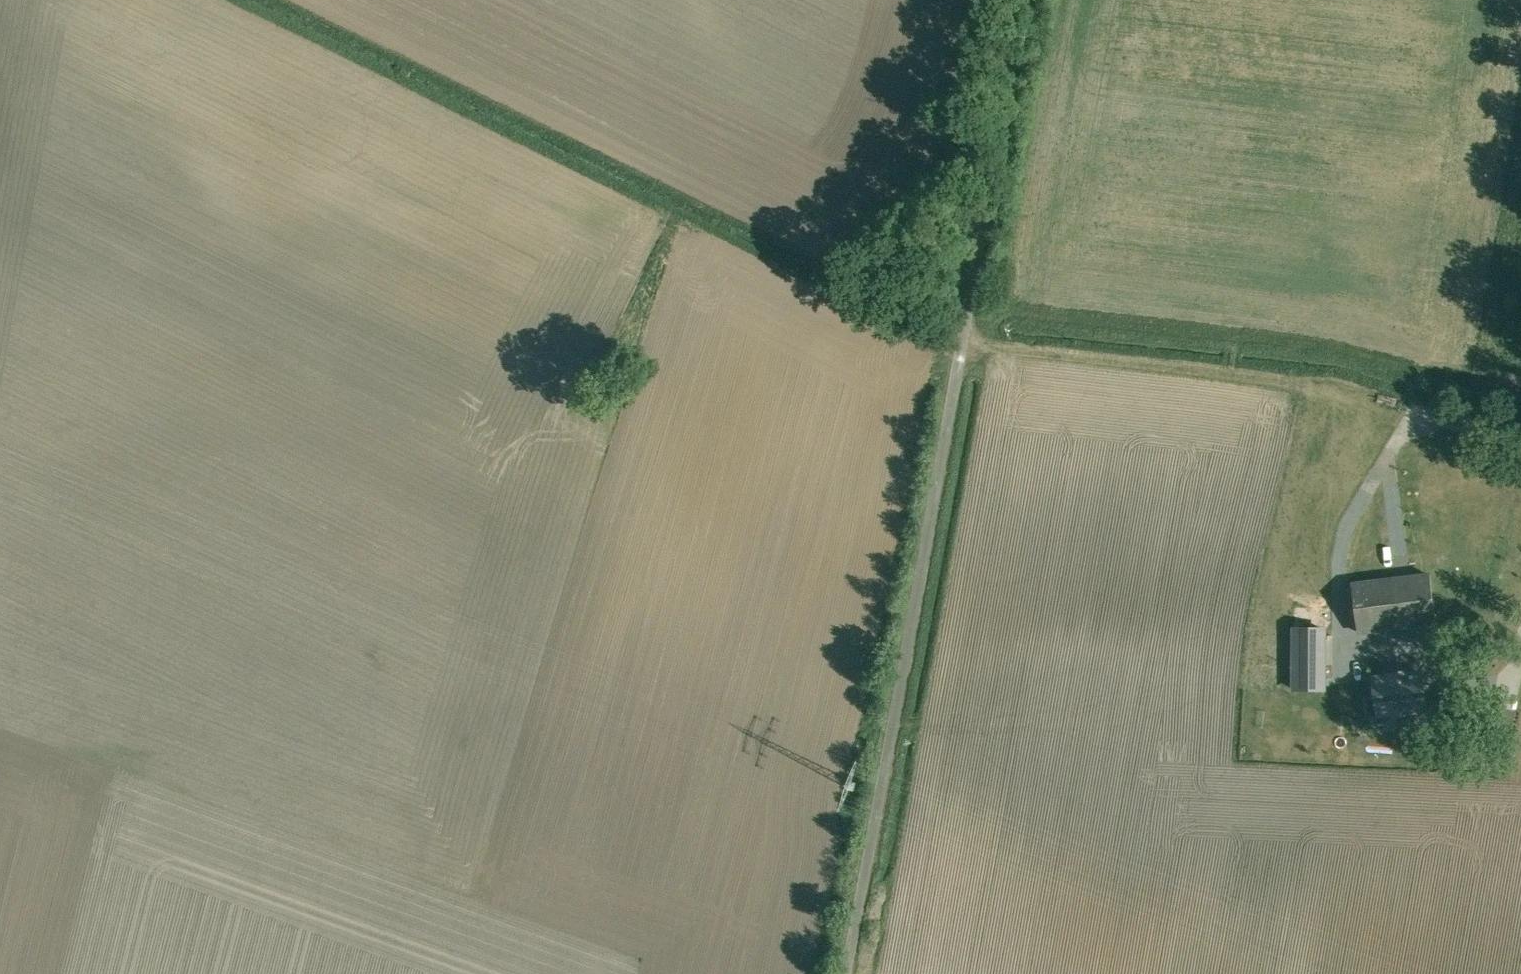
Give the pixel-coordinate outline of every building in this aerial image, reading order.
[(1430,575),(1392,579),(1394,592),(1395,592),(1399,627),(1435,623),(1430,575)] [(1394,592),(1355,597),(1359,632),(1399,627),(1395,592),(1394,592)] [(1324,630),(1294,630),(1294,671),(1294,688),(1324,688),(1324,630)] [(1294,671),(1284,671),(1284,688),(1294,688),(1294,671)] [(1407,672),(1358,677),(1363,725),(1412,719),(1407,672)] [(1478,700),(1470,726),(1504,737),(1512,711),(1478,700)]
